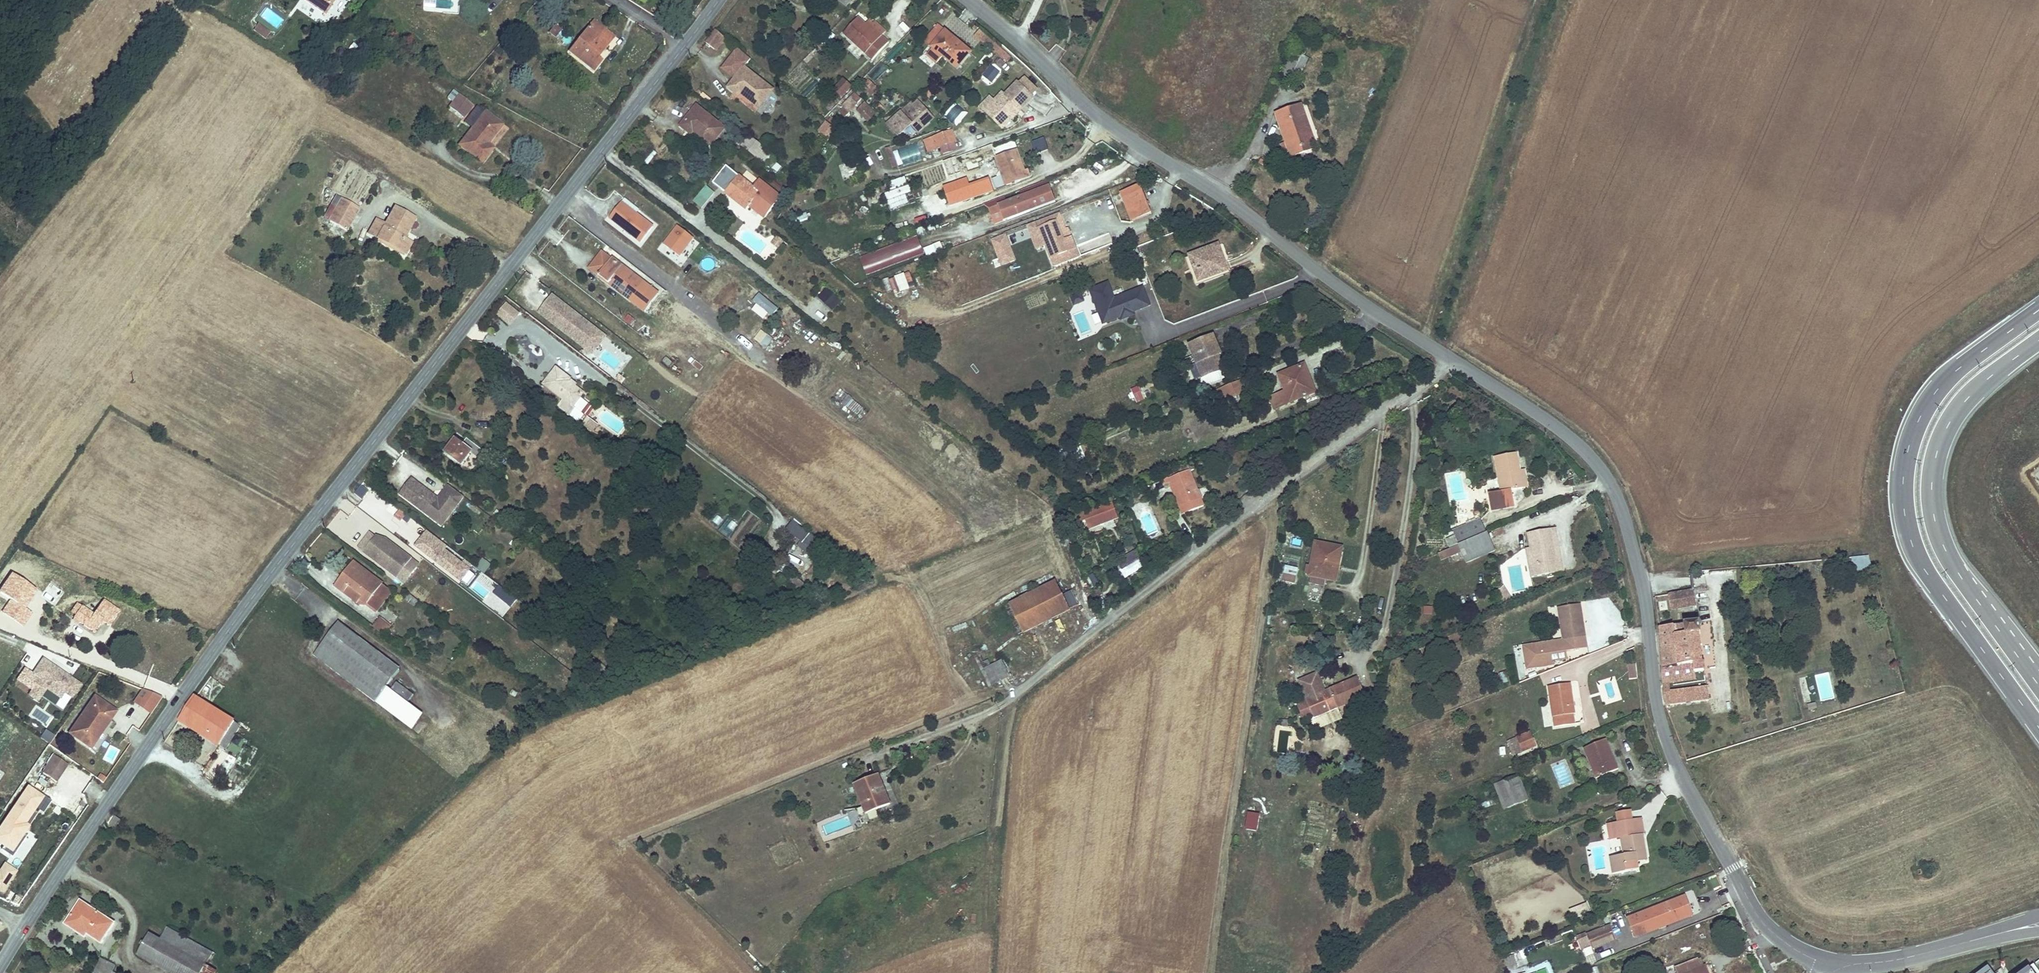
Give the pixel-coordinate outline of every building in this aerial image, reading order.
[(302,2),(325,14),(330,5),(326,3),(327,0),(304,0),(302,2)] [(946,16),(928,35),(935,41),(945,50),(959,63),(971,50),(966,45),(971,40),(946,16)] [(591,55),(608,34),(587,19),(563,50),(587,69),(595,59),(591,55)] [(843,38),(872,63),(889,44),(869,25),(865,28),(858,21),(843,38)] [(269,32),(257,23),(253,29),(265,38),(269,32)] [(553,30),(546,24),(541,31),(549,36),(553,30)] [(711,47),(721,34),(713,27),(703,40),(711,47)] [(713,49),(723,36),(721,34),(711,47),(713,49)] [(826,44),(821,41),(817,46),(822,49),(826,44)] [(927,49),(937,58),(945,50),(935,41),(927,49)] [(774,89),(746,68),(753,59),(739,48),(723,71),(737,81),(730,90),(739,95),(741,92),(761,107),(774,89)] [(1299,65),(1285,58),(1278,73),(1293,79),(1299,65)] [(878,60),(868,78),(878,84),(888,66),(878,60)] [(1032,91),(1016,76),(1005,88),(1001,84),(994,91),(998,95),(990,105),(1001,115),(1009,106),(1014,110),(1032,91)] [(860,89),(873,98),(879,88),(866,79),(860,89)] [(844,80),(837,87),(843,94),(851,86),(844,80)] [(472,104),(452,89),(446,97),(454,102),(450,107),(463,116),(472,104)] [(994,91),(985,100),(990,105),(998,95),(994,91)] [(850,95),(844,103),(850,109),(857,101),(850,95)] [(876,112),(864,102),(858,109),(869,120),(876,112)] [(903,110),(892,122),(904,133),(915,120),(921,126),(932,112),(920,102),(908,115),(903,110)] [(1289,156),(1313,146),(1297,104),(1273,113),(1289,156)] [(486,112),(477,105),(464,122),(473,129),(486,112)] [(953,121),(963,113),(956,105),(946,113),(953,121)] [(1001,115),(1005,119),(1014,110),(1009,106),(1001,115)] [(691,131),(711,148),(724,131),(698,109),(681,129),(687,135),(691,131)] [(503,125),(486,112),(473,129),(461,145),(483,162),(493,148),(489,145),(503,125)] [(827,124),(823,130),(828,134),(832,128),(827,124)] [(954,128),(931,136),(936,148),(957,140),(954,128)] [(1049,149),(1044,135),(1030,140),(1036,154),(1049,149)] [(936,148),(931,136),(923,139),(927,151),(936,148)] [(752,141),(749,139),(740,150),(762,167),(770,156),(752,141)] [(898,167),(924,157),(918,141),(892,152),(898,167)] [(1026,168),(1018,147),(1012,149),(1019,170),(1026,168)] [(994,156),(1002,177),(1011,173),(1015,182),(1031,176),(1028,167),(1026,168),(1019,170),(1012,149),(994,156)] [(713,182),(720,188),(745,207),(747,203),(750,200),(768,214),(782,197),(759,179),(754,187),(726,165),(713,182)] [(942,166),(943,178),(960,176),(958,165),(942,166)] [(1011,173),(1002,177),(1005,185),(1015,182),(1011,173)] [(994,191),(990,176),(969,182),(967,177),(942,184),(949,205),(994,191)] [(908,205),(906,194),(910,193),(906,177),(893,179),(895,190),(885,192),(888,209),(908,205)] [(1002,220),(1054,200),(1048,184),(996,204),(994,200),(984,204),(988,207),(994,224),(1002,221),(1002,220)] [(701,208),(715,192),(707,185),(693,200),(701,208)] [(1142,192),(1123,200),(1133,227),(1153,219),(1142,192)] [(361,208),(340,197),(336,204),(341,206),(340,209),(333,221),(350,230),(361,208)] [(750,200),(747,203),(766,217),(768,214),(750,200)] [(651,225),(623,202),(610,219),(633,236),(637,230),(644,235),(651,225)] [(408,239),(419,219),(399,208),(389,226),(380,221),(372,234),(410,254),(415,244),(408,239)] [(1076,255),(1066,228),(1063,229),(1058,213),(990,239),(1000,265),(1016,259),(1010,243),(1030,235),(1035,248),(1044,244),(1052,264),(1076,255)] [(919,234),(932,230),(931,224),(918,228),(919,234)] [(692,236),(677,225),(664,243),(679,254),(692,236)] [(777,250),(784,241),(774,234),(768,243),(777,250)] [(866,276),(923,254),(916,234),(859,257),(866,276)] [(926,258),(944,251),(940,242),(923,249),(926,258)] [(1218,244),(1189,255),(1199,281),(1228,270),(1218,244)] [(587,268),(601,278),(631,302),(645,312),(660,293),(611,256),(610,257),(601,251),(587,268)] [(891,294),(914,288),(910,272),(887,279),(891,294)] [(710,287),(701,280),(698,283),(707,290),(710,287)] [(1132,311),(1149,304),(1142,286),(1117,296),(1118,298),(1114,300),(1107,282),(1090,289),(1098,310),(1100,309),(1105,321),(1120,315),(1119,313),(1132,308),(1132,311)] [(826,288),(818,297),(833,309),(840,300),(826,288)] [(1253,306),(1267,302),(1263,291),(1250,296),(1253,306)] [(607,335),(552,292),(538,310),(593,353),(607,335)] [(777,308),(759,293),(753,300),(757,303),(768,312),(771,315),(777,308)] [(521,314),(505,302),(495,315),(511,327),(521,314)] [(768,312),(757,303),(752,309),(763,318),(768,312)] [(1134,313),(1132,311),(1132,308),(1119,313),(1120,315),(1121,318),(1134,313)] [(754,337),(760,342),(765,336),(758,331),(754,337)] [(1189,365),(1193,377),(1216,369),(1210,355),(1216,353),(1219,351),(1212,333),(1188,342),(1196,362),(1189,365)] [(1210,355),(1216,369),(1222,366),(1216,353),(1210,355)] [(1273,408),(1317,390),(1305,361),(1277,372),(1284,388),(1268,395),(1273,408)] [(548,378),(543,384),(562,398),(557,404),(572,416),(578,408),(574,405),(577,400),(583,393),(568,381),(570,378),(556,368),(548,378)] [(1242,379),(1218,389),(1222,401),(1246,391),(1242,379)] [(1137,385),(1130,388),(1136,402),(1144,399),(1137,385)] [(858,403),(840,389),(835,396),(853,410),(858,403)] [(1143,390),(1145,402),(1151,402),(1150,389),(1143,390)] [(586,417),(581,425),(593,433),(598,424),(586,417)] [(446,452),(462,464),(471,452),(476,456),(483,448),(468,437),(462,444),(459,441),(454,447),(451,445),(446,452)] [(1081,447),(1056,456),(1062,475),(1088,465),(1081,447)] [(1499,490),(1489,492),(1491,508),(1515,504),(1512,488),(1524,486),(1521,467),(1518,451),(1493,455),(1499,490)] [(1158,487),(1169,483),(1192,473),(1190,468),(1155,481),(1158,487)] [(1192,473),(1169,483),(1181,511),(1181,513),(1204,503),(1204,501),(1192,473)] [(409,478),(397,493),(434,521),(445,506),(451,510),(461,496),(447,484),(436,498),(409,478)] [(370,490),(361,485),(356,494),(364,499),(370,490)] [(1084,513),(1090,526),(1117,516),(1112,502),(1084,513)] [(439,525),(451,510),(445,506),(434,521),(439,525)] [(401,522),(405,514),(397,510),(393,518),(401,522)] [(1451,543),(1456,541),(1458,544),(1470,538),(1487,531),(1478,512),(1474,514),(1459,521),(1451,525),(1454,534),(1449,537),(1451,543)] [(1075,535),(1091,529),(1090,526),(1084,513),(1069,519),(1075,535)] [(406,516),(402,522),(410,527),(414,520),(406,516)] [(810,555),(820,541),(792,521),(782,535),(810,555)] [(1565,564),(1555,521),(1549,523),(1555,553),(1547,555),(1549,567),(1565,564)] [(1526,542),(1532,571),(1549,567),(1547,555),(1555,553),(1549,523),(1526,528),(1528,541),(1526,542)] [(426,529),(414,545),(460,581),(470,568),(469,567),(471,564),(464,559),(462,562),(445,548),(447,546),(426,529)] [(368,531),(357,545),(397,574),(405,581),(419,562),(411,556),(385,537),(375,534),(374,535),(368,531)] [(1470,538),(1458,544),(1438,554),(1441,561),(1461,551),(1466,562),(1495,549),(1487,531),(1470,538)] [(1317,539),(1313,565),(1311,574),(1311,576),(1336,580),(1338,567),(1336,567),(1340,543),(1317,539)] [(759,544),(753,551),(766,560),(770,554),(771,553),(759,544)] [(1144,564),(1135,549),(1114,562),(1123,577),(1144,564)] [(766,560),(774,567),(779,561),(770,554),(766,560)] [(485,573),(491,564),(484,560),(478,569),(485,573)] [(379,617),(395,596),(350,562),(331,586),(354,605),(359,600),(365,605),(379,617)] [(1298,567),(1286,565),(1283,581),(1295,583),(1298,567)] [(12,573),(0,592),(11,598),(3,611),(25,625),(33,613),(26,608),(38,589),(12,573)] [(1093,573),(1084,578),(1090,589),(1099,584),(1093,573)] [(40,598),(54,605),(65,585),(50,578),(40,598)] [(1055,579),(1009,601),(1023,632),(1069,608),(1069,607),(1062,594),(1055,579)] [(1502,587),(1499,588),(1505,602),(1514,598),(1504,584),(1502,587)] [(517,601),(499,585),(493,592),(511,608),(517,601)] [(1318,603),(1322,588),(1311,585),(1307,600),(1318,603)] [(1070,591),(1062,594),(1069,607),(1076,603),(1070,591)] [(417,601),(408,594),(404,599),(413,606),(417,601)] [(1693,613),(1692,597),(1669,599),(1671,615),(1693,613)] [(95,612),(78,601),(72,611),(77,615),(74,618),(95,632),(103,620),(109,625),(120,609),(104,599),(103,600),(95,612)] [(1575,648),(1573,637),(1584,635),(1579,603),(1557,607),(1557,609),(1562,638),(1530,644),(1532,653),(1524,655),(1526,667),(1547,664),(1553,661),(1553,659),(1562,658),(1561,650),(1564,650),(1575,648)] [(1424,606),(1423,614),(1431,615),(1432,607),(1424,606)] [(382,636),(389,627),(376,618),(370,627),(382,636)] [(314,655),(372,701),(383,688),(397,669),(338,623),(314,655)] [(1660,628),(1667,678),(1707,674),(1706,663),(1701,664),(1698,633),(1702,633),(1701,624),(1660,628)] [(1586,646),(1584,635),(1573,637),(1575,648),(1586,646)] [(84,684),(43,655),(32,671),(26,667),(18,678),(32,689),(28,694),(39,701),(43,695),(56,704),(65,692),(74,698),(84,684)] [(988,658),(982,661),(985,667),(991,664),(988,658)] [(985,667),(993,685),(1011,676),(1003,658),(991,664),(985,667)] [(1636,663),(1627,664),(1629,680),(1638,679),(1636,663)] [(1338,707),(1365,695),(1356,676),(1324,690),(1316,672),(1299,679),(1305,694),(1295,698),(1304,717),(1313,713),(1315,717),(1312,718),(1315,731),(1343,719),(1338,707)] [(1707,674),(1667,678),(1670,704),(1710,700),(1707,674)] [(391,689),(407,702),(410,697),(413,694),(397,681),(391,689)] [(1561,683),(1550,685),(1555,723),(1572,721),(1571,714),(1576,713),(1573,687),(1561,688),(1561,683)] [(150,713),(162,697),(142,688),(133,701),(150,713)] [(372,701),(415,733),(425,720),(383,688),(372,701)] [(116,710),(95,696),(71,732),(92,746),(116,710)] [(236,720),(196,696),(179,722),(220,746),(236,720)] [(36,708),(32,715),(45,723),(49,717),(36,708)] [(236,720),(220,746),(225,749),(241,723),(236,720)] [(47,729),(41,737),(49,744),(55,736),(47,729)] [(1530,731),(1511,740),(1518,755),(1536,746),(1530,731)] [(1607,737),(1584,745),(1597,776),(1619,768),(1616,761),(1612,762),(1608,753),(1612,751),(1607,737)] [(118,751),(110,747),(104,758),(111,762),(118,751)] [(1336,774),(1343,762),(1331,754),(1323,767),(1336,774)] [(57,781),(69,764),(56,756),(44,773),(57,781)] [(891,803),(878,771),(853,781),(866,813),(891,803)] [(107,777),(101,773),(97,779),(103,783),(107,777)] [(1537,776),(1532,778),(1537,787),(1541,785),(1537,776)] [(1519,777),(1494,787),(1504,810),(1528,799),(1519,777)] [(0,826),(0,842),(12,850),(29,824),(27,823),(38,806),(44,810),(51,800),(29,784),(0,826)] [(1496,796),(1469,806),(1471,812),(1498,802),(1496,796)] [(1261,799),(1251,798),(1249,813),(1259,814),(1261,799)] [(109,823),(115,827),(121,818),(115,815),(109,823)] [(1638,833),(1641,832),(1643,832),(1640,816),(1634,817),(1638,833)] [(1634,817),(1611,822),(1615,839),(1619,838),(1622,853),(1608,857),(1611,873),(1637,867),(1636,861),(1635,858),(1646,855),(1641,832),(1638,833),(1634,817)] [(5,893),(18,871),(5,863),(1,869),(0,869),(0,890),(5,893)] [(1684,895),(1633,914),(1640,933),(1691,914),(1684,895)] [(83,902),(80,907),(87,911),(90,905),(83,902)] [(92,934),(99,939),(111,918),(90,905),(87,911),(80,907),(68,926),(78,932),(81,927),(92,934)] [(1587,905),(1572,909),(1574,917),(1589,912),(1587,905)] [(1628,916),(1635,935),(1640,933),(1633,914),(1628,916)] [(1591,944),(1593,947),(1615,937),(1609,924),(1587,934),(1591,944)] [(92,934),(81,927),(78,932),(89,939),(92,934)] [(136,950),(177,972),(211,972),(214,967),(203,962),(208,952),(165,927),(160,936),(148,930),(136,950)] [(1693,941),(1701,938),(1698,927),(1689,930),(1693,941)] [(1575,937),(1580,949),(1591,944),(1587,934),(1586,932),(1575,937)] [(1520,951),(1513,954),(1517,963),(1524,961),(1520,951)] [(1505,957),(1508,971),(1518,967),(1517,963),(1513,954),(1505,957)] [(1676,966),(1679,972),(1711,972),(1707,965),(1704,966),(1700,957),(1676,966)] [(94,972),(111,972),(112,971),(115,966),(102,959),(94,972)]
